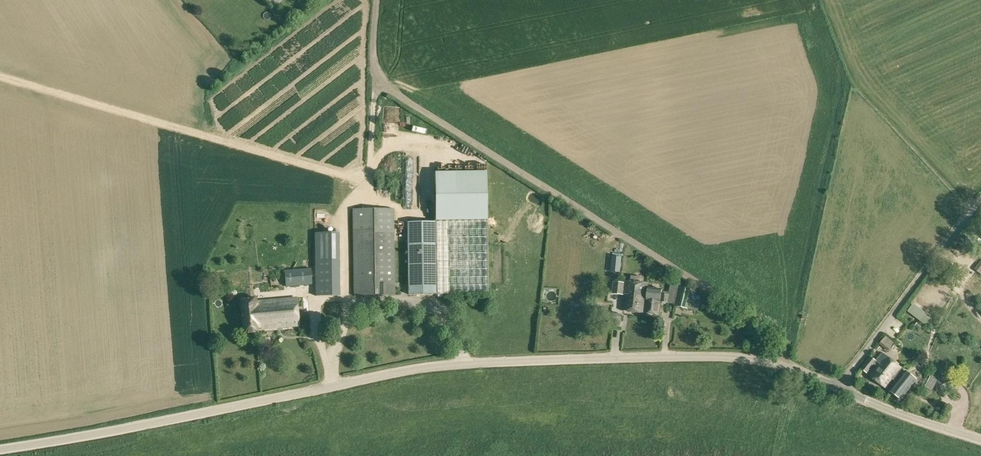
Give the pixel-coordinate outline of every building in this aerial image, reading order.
[(397,111),(397,103),(389,103),(388,117),(403,118),(403,111),(397,111)] [(411,164),(410,184),(420,185),(421,164),(411,164)] [(483,173),(434,173),(435,222),(483,222),(483,173)] [(353,209),(354,295),(396,295),(394,208),(353,209)] [(409,294),(489,293),(488,221),(483,222),(435,222),(408,222),(409,294)] [(315,231),(316,295),(340,294),(339,231),(315,231)] [(980,271),(980,261),(978,259),(968,273),(975,279),(980,271)] [(284,270),(286,286),(311,284),(310,268),(284,270)] [(646,303),(644,313),(659,315),(661,298),(662,290),(647,288),(648,283),(626,281),(625,290),(633,291),(633,292),(641,293),(640,302),(646,303)] [(667,302),(676,304),(675,306),(692,310),(697,291),(681,287),(682,284),(672,281),(667,302)] [(622,311),(644,313),(646,303),(640,302),(641,293),(633,292),(633,291),(625,290),(624,290),(624,284),(614,283),(613,294),(624,295),(622,311)] [(264,317),(262,301),(258,302),(257,297),(241,299),(244,334),(257,332),(257,330),(256,318),(264,317)] [(297,298),(262,301),(264,317),(256,318),(257,330),(299,326),(297,298)] [(610,325),(620,327),(622,314),(616,313),(616,319),(610,319),(610,325)] [(900,324),(891,332),(896,338),(905,330),(900,324)] [(861,369),(868,374),(874,365),(876,366),(869,376),(886,389),(895,377),(898,380),(890,391),(901,400),(916,379),(905,371),(903,374),(901,373),(904,369),(883,353),(876,361),(870,357),(861,369)] [(932,391),(938,380),(931,376),(925,387),(932,391)] [(865,412),(849,409),(847,418),(863,422),(865,412)]
